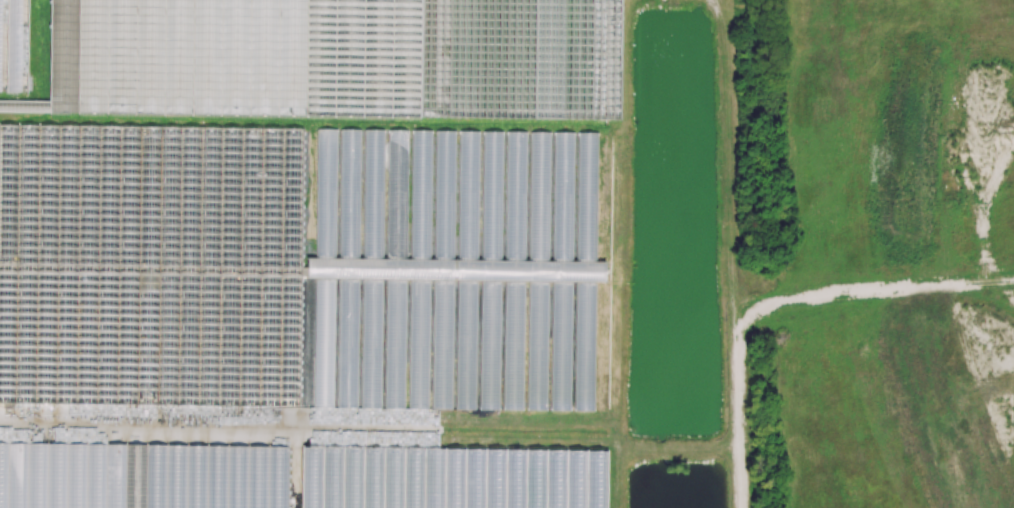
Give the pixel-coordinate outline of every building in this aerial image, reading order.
[(341,104),(339,76),(278,61),(282,47),(257,6),(243,16),(175,0),(47,0),(54,121),(341,104)] [(361,130),(342,130),(341,223),(360,223),(361,130)] [(494,165),(503,165),(504,133),(485,132),(484,158),(494,158),(494,165)] [(526,166),(527,133),(507,132),(506,159),(517,159),(516,166),(526,166)] [(551,133),(531,132),(530,167),(551,167),(551,133)] [(571,411),(573,287),(553,287),(552,410),(571,411)] [(106,491),(110,480),(127,481),(123,463),(129,458),(120,455),(106,459),(102,451),(80,444),(82,453),(73,455),(70,464),(65,445),(0,443),(0,507),(106,507),(106,491)]
